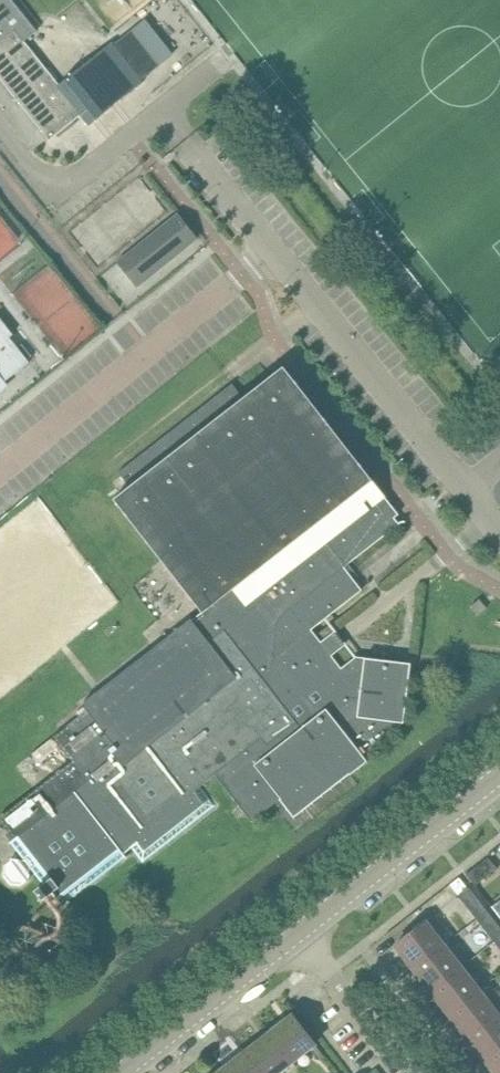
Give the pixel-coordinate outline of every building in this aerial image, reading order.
[(25,42),(37,33),(11,0),(0,0),(0,78),(50,141),(82,115),(90,126),(144,82),(112,43),(60,86),(25,42)] [(96,37),(78,51),(88,63),(105,48),(96,37)] [(177,213),(168,221),(117,262),(133,283),(137,288),(198,239),(177,213)] [(13,335),(0,319),(0,393),(9,386),(5,381),(29,362),(9,337),(13,335)] [(113,499),(202,611),(252,674),(312,630),(362,590),(345,567),(400,524),(401,523),(403,523),(405,523),(405,521),(403,521),(401,522),(399,523),(395,518),(399,515),(284,367),(244,399),(232,384),(215,398),(117,472),(129,486),(113,499)] [(489,607),(486,604),(483,600),(481,599),(473,606),(480,615),(489,607)] [(215,775),(179,729),(252,674),(202,611),(191,619),(190,618),(82,704),(87,710),(53,737),(72,761),(0,817),(0,820),(14,839),(9,843),(43,885),(35,891),(43,901),(52,893),(63,907),(64,906),(125,858),(126,858),(127,857),(124,854),(132,848),(143,862),(216,805),(201,786),(215,775)] [(340,635),(348,645),(363,635),(355,624),(340,635)] [(312,630),(252,674),(179,729),(215,775),(252,822),(282,799),(295,815),(349,773),(351,775),(368,761),(363,755),(404,723),(411,664),(356,657),(342,668),(312,630)] [(475,886),(497,868),(489,857),(467,875),(475,886)] [(460,877),(450,885),(459,896),(469,888),(460,877)] [(477,919),(487,910),(469,888),(459,896),(477,919)] [(492,907),(499,917),(499,900),(492,907)] [(499,937),(499,927),(487,910),(477,919),(495,941),(499,937)] [(443,945),(439,939),(425,922),(395,945),(413,968),(443,945)] [(431,991),(461,967),(443,945),(413,968),(431,991)] [(449,1014),(479,990),(461,967),(431,991),(449,1014)] [(467,1037),(497,1013),(479,990),(449,1014),(467,1037)] [(499,1047),(499,1016),(497,1013),(467,1037),(485,1059),(499,1047)] [(293,1062),(299,1058),(316,1044),(293,1014),(291,1015),(270,1032),(293,1062)] [(247,1050),(265,1072),(280,1072),(293,1062),(270,1032),(247,1050)] [(485,1059),(495,1072),(499,1072),(499,1047),(485,1059)] [(224,1067),(228,1072),(265,1072),(247,1050),(224,1067)]
